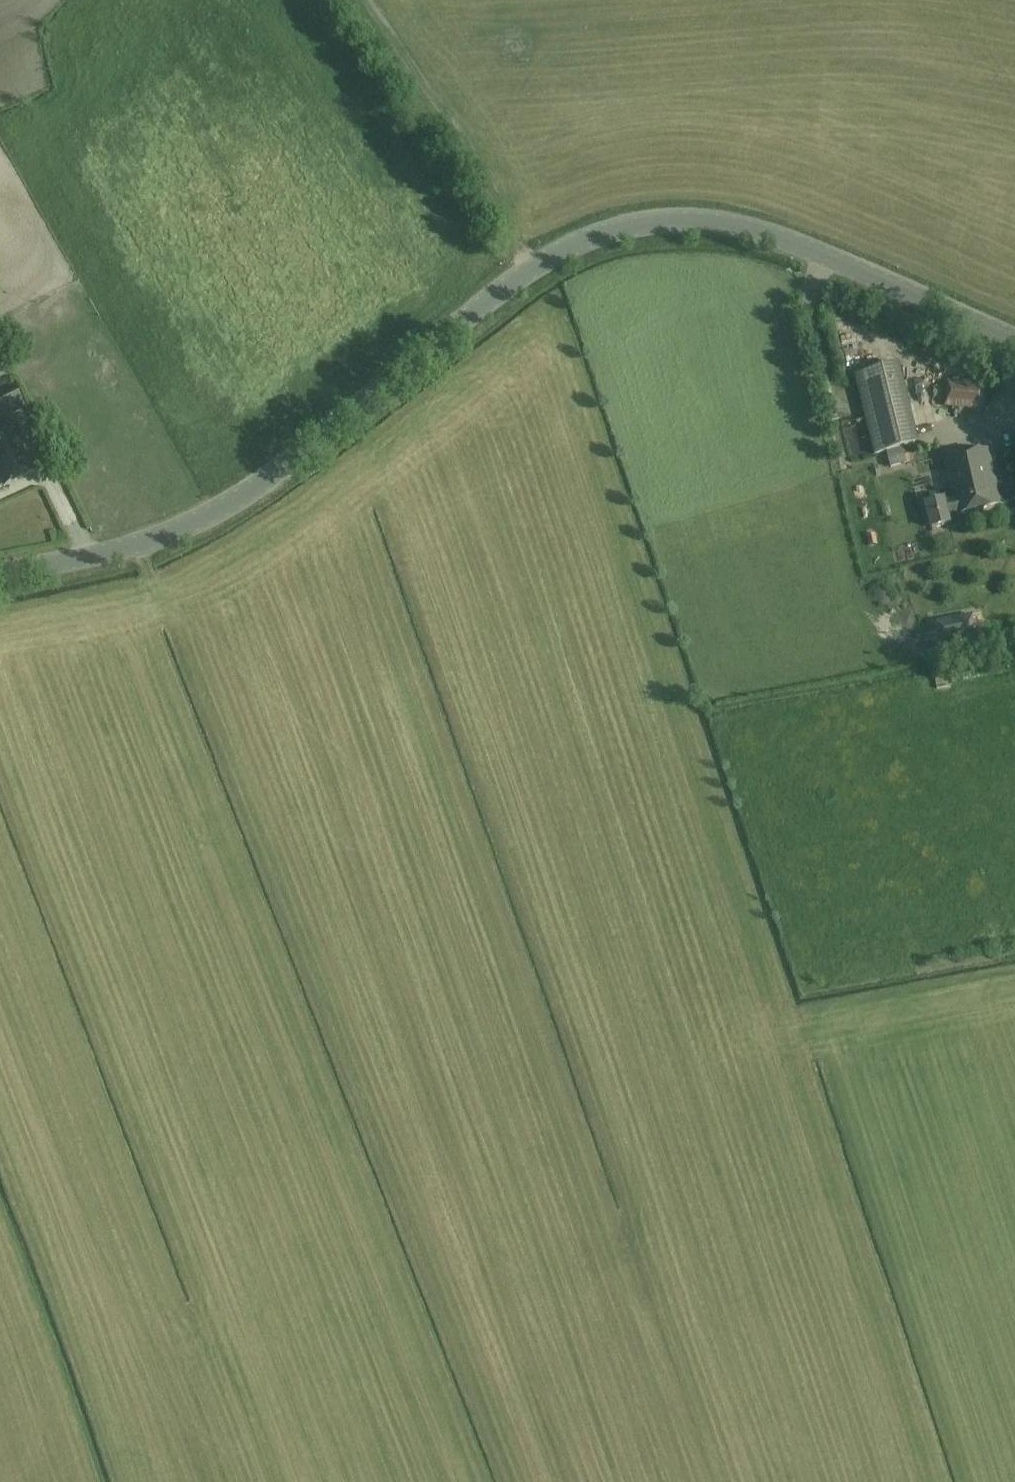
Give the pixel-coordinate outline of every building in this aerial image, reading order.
[(869,448),(908,437),(888,360),(849,370),(869,448)] [(944,407),(983,411),(986,386),(947,382),(944,407)] [(25,409),(15,387),(0,394),(0,477),(5,487),(38,472),(26,447),(27,446),(18,427),(14,429),(9,417),(25,409)] [(935,428),(934,407),(915,407),(916,428),(935,428)] [(973,512),(1014,500),(1014,482),(997,487),(988,449),(945,461),(953,492),(967,488),(973,512)] [(967,488),(953,492),(955,501),(945,503),(945,500),(926,505),(932,529),(950,524),(948,518),(973,512),(967,488)] [(972,614),(935,621),(939,644),(976,638),(972,614)]
